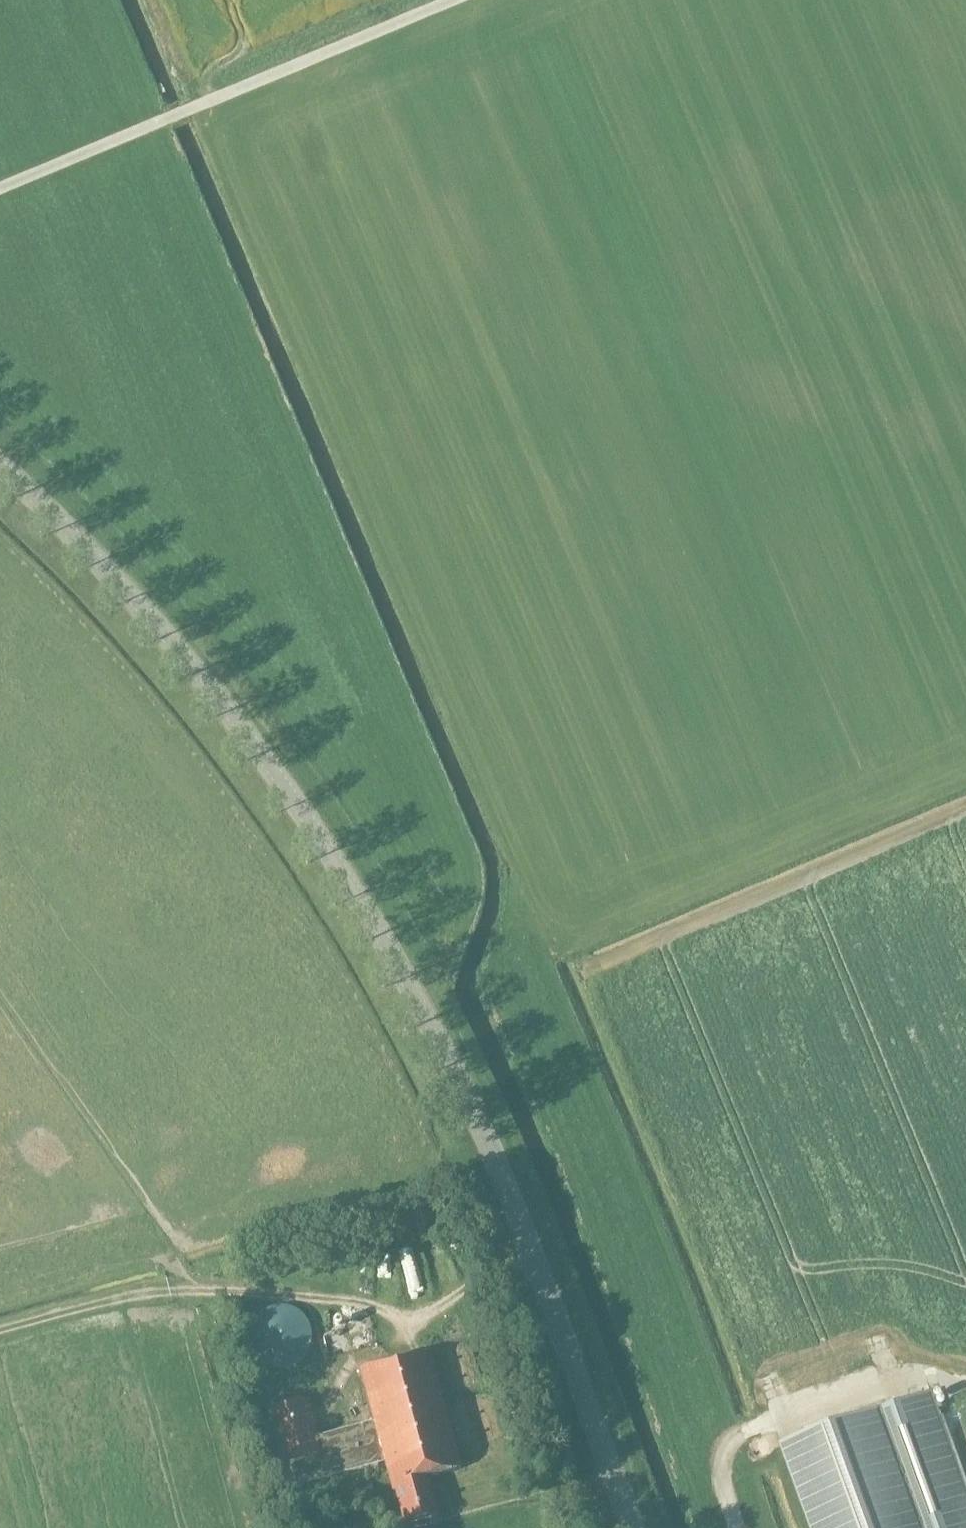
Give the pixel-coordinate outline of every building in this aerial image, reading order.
[(311,1341),(311,1338),(311,1335),(311,1333),(311,1331),(310,1329),(309,1326),(308,1324),(307,1321),(305,1318),(303,1316),(301,1315),(298,1312),(296,1311),(293,1310),(290,1308),(287,1308),(285,1307),(281,1307),(279,1307),(276,1308),(273,1308),(271,1309),(268,1310),(265,1312),(262,1314),(260,1316),(258,1318),(256,1320),(254,1323),(253,1325),(252,1327),(251,1330),(251,1333),(251,1334),(250,1338),(251,1340),(251,1344),(252,1346),(253,1349),(254,1352),(256,1355),(258,1358),(259,1359),(261,1361),(264,1363),(266,1364),(269,1366),(272,1367),(275,1368),(278,1368),(281,1368),(284,1368),(287,1368),(291,1367),(293,1365),(296,1364),(299,1363),(301,1361),(303,1359),(305,1356),(307,1354),(308,1351),(309,1349),(310,1346),(311,1344),(311,1341)] [(487,1324),(493,1322),(490,1315),(485,1317),(487,1324)] [(361,1370),(375,1421),(386,1462),(394,1492),(397,1491),(406,1525),(437,1516),(427,1479),(460,1469),(428,1352),(361,1370)] [(855,1422),(784,1448),(813,1527),(965,1527),(965,1494),(930,1395),(855,1422)] [(290,1464),(296,1487),(386,1462),(375,1421),(318,1437),(308,1400),(267,1411),(282,1466),(290,1464)]
